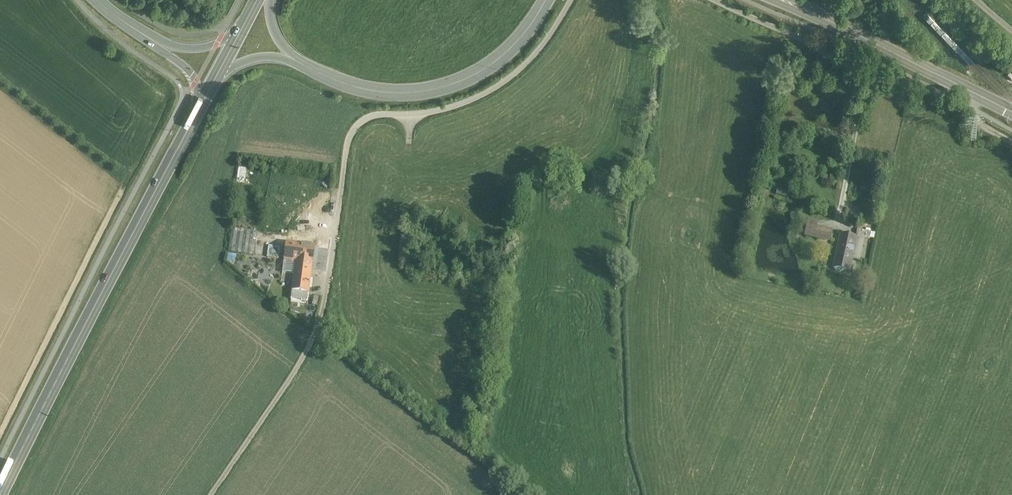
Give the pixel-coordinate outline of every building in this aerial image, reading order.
[(238,168),(239,183),(247,183),(246,168),(238,168)] [(777,194),(794,199),(796,193),(778,188),(777,194)] [(809,216),(806,233),(832,237),(834,227),(820,224),(821,218),(809,216)] [(841,232),(835,266),(853,269),(859,235),(841,232)] [(293,290),(312,292),(317,243),(287,241),(285,259),(295,260),(293,290)] [(269,245),(268,256),(280,258),(281,246),(269,245)]
